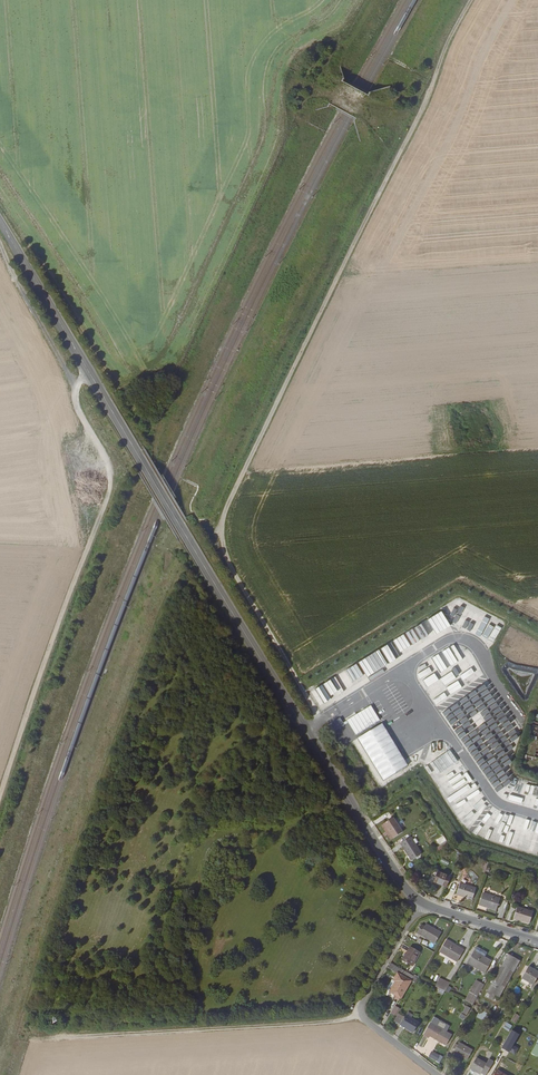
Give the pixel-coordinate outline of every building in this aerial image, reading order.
[(443,611),(435,614),(439,626),(448,624),(443,611)] [(380,648),(387,660),(419,641),(412,629),(380,648)] [(448,646),(436,653),(450,676),(462,669),(448,646)] [(358,662),(366,676),(384,667),(376,652),(358,662)] [(475,690),(483,701),(495,692),(488,681),(475,690)] [(312,689),(319,705),(324,703),(322,699),(330,696),(325,684),(312,689)] [(345,740),(380,721),(372,706),(346,719),(349,723),(339,729),(345,740)] [(454,731),(482,775),(489,771),(488,767),(490,758),(493,763),(503,757),(505,758),(507,750),(506,747),(503,746),(504,743),(503,743),(502,740),(494,738),(491,749),(481,746),(481,744),(479,735),(471,722),(466,723),(467,719),(465,716),(456,718),(464,714),(461,709),(447,718),(449,723),(457,721),(451,724),(455,730),(454,731)] [(384,723),(353,740),(379,788),(404,774),(402,769),(407,766),(384,723)] [(431,763),(439,774),(458,761),(450,749),(431,763)] [(537,800),(537,798),(537,786),(524,783),(521,796),(537,800)] [(478,788),(472,793),(477,799),(483,794),(478,788)] [(478,807),(470,801),(464,808),(471,814),(478,807)] [(507,824),(508,821),(511,821),(512,815),(500,812),(497,821),(507,824)] [(516,829),(526,832),(530,821),(520,817),(516,829)] [(392,818),(383,824),(393,838),(402,832),(392,818)] [(479,823),(475,836),(526,852),(529,844),(516,840),(516,839),(510,837),(512,833),(501,830),(499,836),(494,834),(495,828),(479,823)] [(436,839),(440,845),(446,841),(443,835),(436,839)] [(420,852),(410,837),(400,844),(407,854),(408,853),(409,854),(408,855),(410,859),(420,852)] [(443,844),(437,849),(440,853),(446,848),(443,844)] [(446,888),(450,877),(437,872),(433,882),(446,888)] [(474,889),(459,884),(455,895),(471,900),(474,889)] [(484,893),(481,905),(497,910),(501,899),(484,893)] [(533,912),(517,907),(513,918),(529,923),(533,912)] [(426,924),(422,922),(417,932),(435,943),(442,930),(427,922),(426,924)] [(457,962),(463,950),(460,948),(458,950),(455,949),(456,946),(446,940),(439,952),(457,962)] [(420,953),(410,947),(402,960),(412,966),(420,953)] [(492,961),(474,951),(468,962),(485,972),(492,961)] [(507,954),(487,990),(487,991),(495,995),(499,997),(520,961),(507,954)] [(418,978),(390,963),(387,967),(399,974),(395,981),(397,982),(391,992),(403,999),(412,981),(416,982),(418,978)] [(520,978),(532,984),(537,973),(537,968),(535,966),(533,970),(527,966),(520,978)] [(445,991),(449,983),(439,978),(434,986),(445,991)] [(472,987),(469,992),(477,997),(484,985),(480,983),(476,989),(472,987)] [(495,995),(487,991),(485,995),(493,999),(495,995)] [(398,1013),(401,1009),(395,1006),(391,1013),(397,1016),(398,1013)] [(467,1015),(471,1008),(466,1006),(462,1013),(467,1015)] [(486,1021),(489,1014),(480,1009),(477,1017),(486,1021)] [(405,1017),(398,1013),(397,1016),(394,1021),(413,1032),(418,1022),(411,1018),(412,1014),(408,1012),(405,1017)] [(516,1024),(520,1016),(515,1013),(511,1021),(516,1024)] [(450,1026),(434,1017),(423,1035),(428,1038),(429,1036),(445,1045),(451,1035),(446,1032),(450,1026)] [(506,1022),(503,1029),(509,1032),(512,1025),(506,1022)] [(527,1047),(532,1050),(536,1043),(531,1040),(527,1047)] [(467,1060),(473,1050),(459,1042),(458,1045),(456,1044),(453,1048),(455,1049),(453,1052),(467,1060)] [(432,1052),(429,1057),(437,1061),(440,1056),(432,1052)] [(476,1058),(470,1068),(480,1074),(486,1064),(476,1058)]
